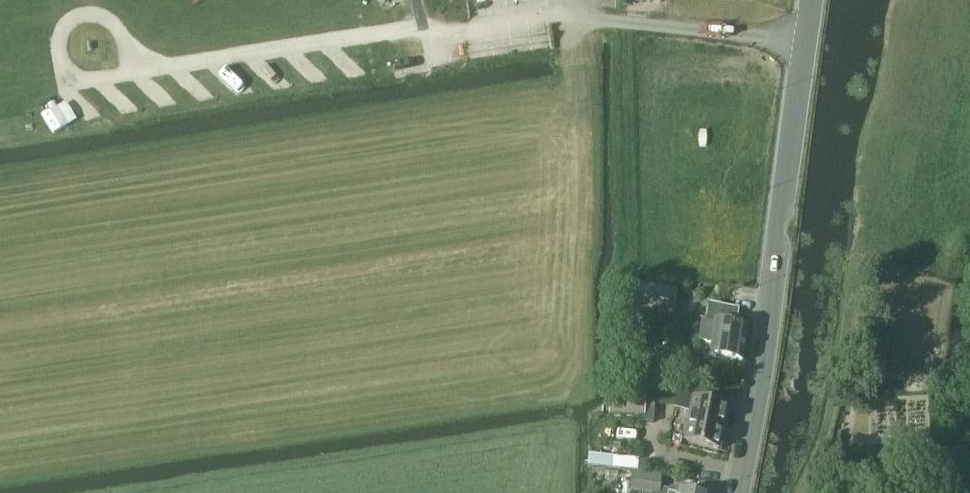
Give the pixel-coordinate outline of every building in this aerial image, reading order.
[(643,284),(639,310),(651,311),(674,314),(677,289),(643,284)] [(711,357),(743,361),(747,327),(736,325),(737,313),(717,311),(715,323),(715,324),(702,322),(699,342),(712,344),(711,357)] [(645,394),(611,395),(611,416),(645,416),(645,414),(652,414),(652,402),(645,402),(645,394)] [(677,397),(674,411),(689,414),(683,441),(720,449),(728,407),(686,399),(677,397)] [(587,456),(587,466),(636,470),(637,460),(607,458),(608,454),(593,453),(593,457),(587,456)] [(632,492),(686,492),(661,488),(662,475),(633,474),(632,492)]
